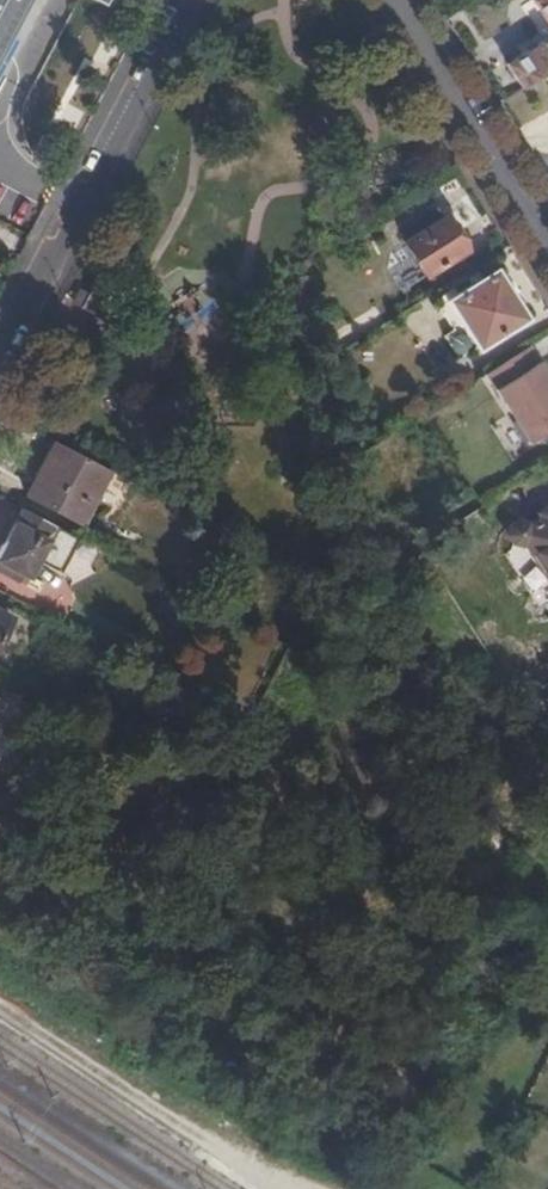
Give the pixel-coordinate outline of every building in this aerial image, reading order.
[(27,0),(0,0),(0,53),(27,0)] [(531,1),(547,27),(547,0),(533,0),(531,1)] [(485,46),(502,64),(524,43),(508,25),(485,46)] [(506,65),(521,89),(547,72),(547,37),(506,65)] [(466,251),(445,218),(404,243),(425,276),(466,251)] [(438,306),(452,329),(461,324),(476,347),(478,350),(527,320),(495,271),(438,306)] [(107,297),(93,290),(83,308),(97,315),(106,314),(112,305),(107,297)] [(461,324),(452,329),(445,334),(459,358),(476,347),(461,324)] [(486,372),(531,442),(547,431),(547,373),(530,345),(486,372)] [(110,472),(54,443),(27,495),(82,525),(110,472)] [(429,482),(415,490),(425,507),(439,498),(429,482)] [(539,514),(541,518),(528,525),(520,522),(511,528),(509,537),(513,543),(520,546),(513,552),(544,599),(547,597),(547,508),(539,514)] [(21,510),(0,551),(0,563),(28,578),(36,562),(58,574),(76,538),(21,510)] [(12,618),(0,612),(0,641),(12,618)]
